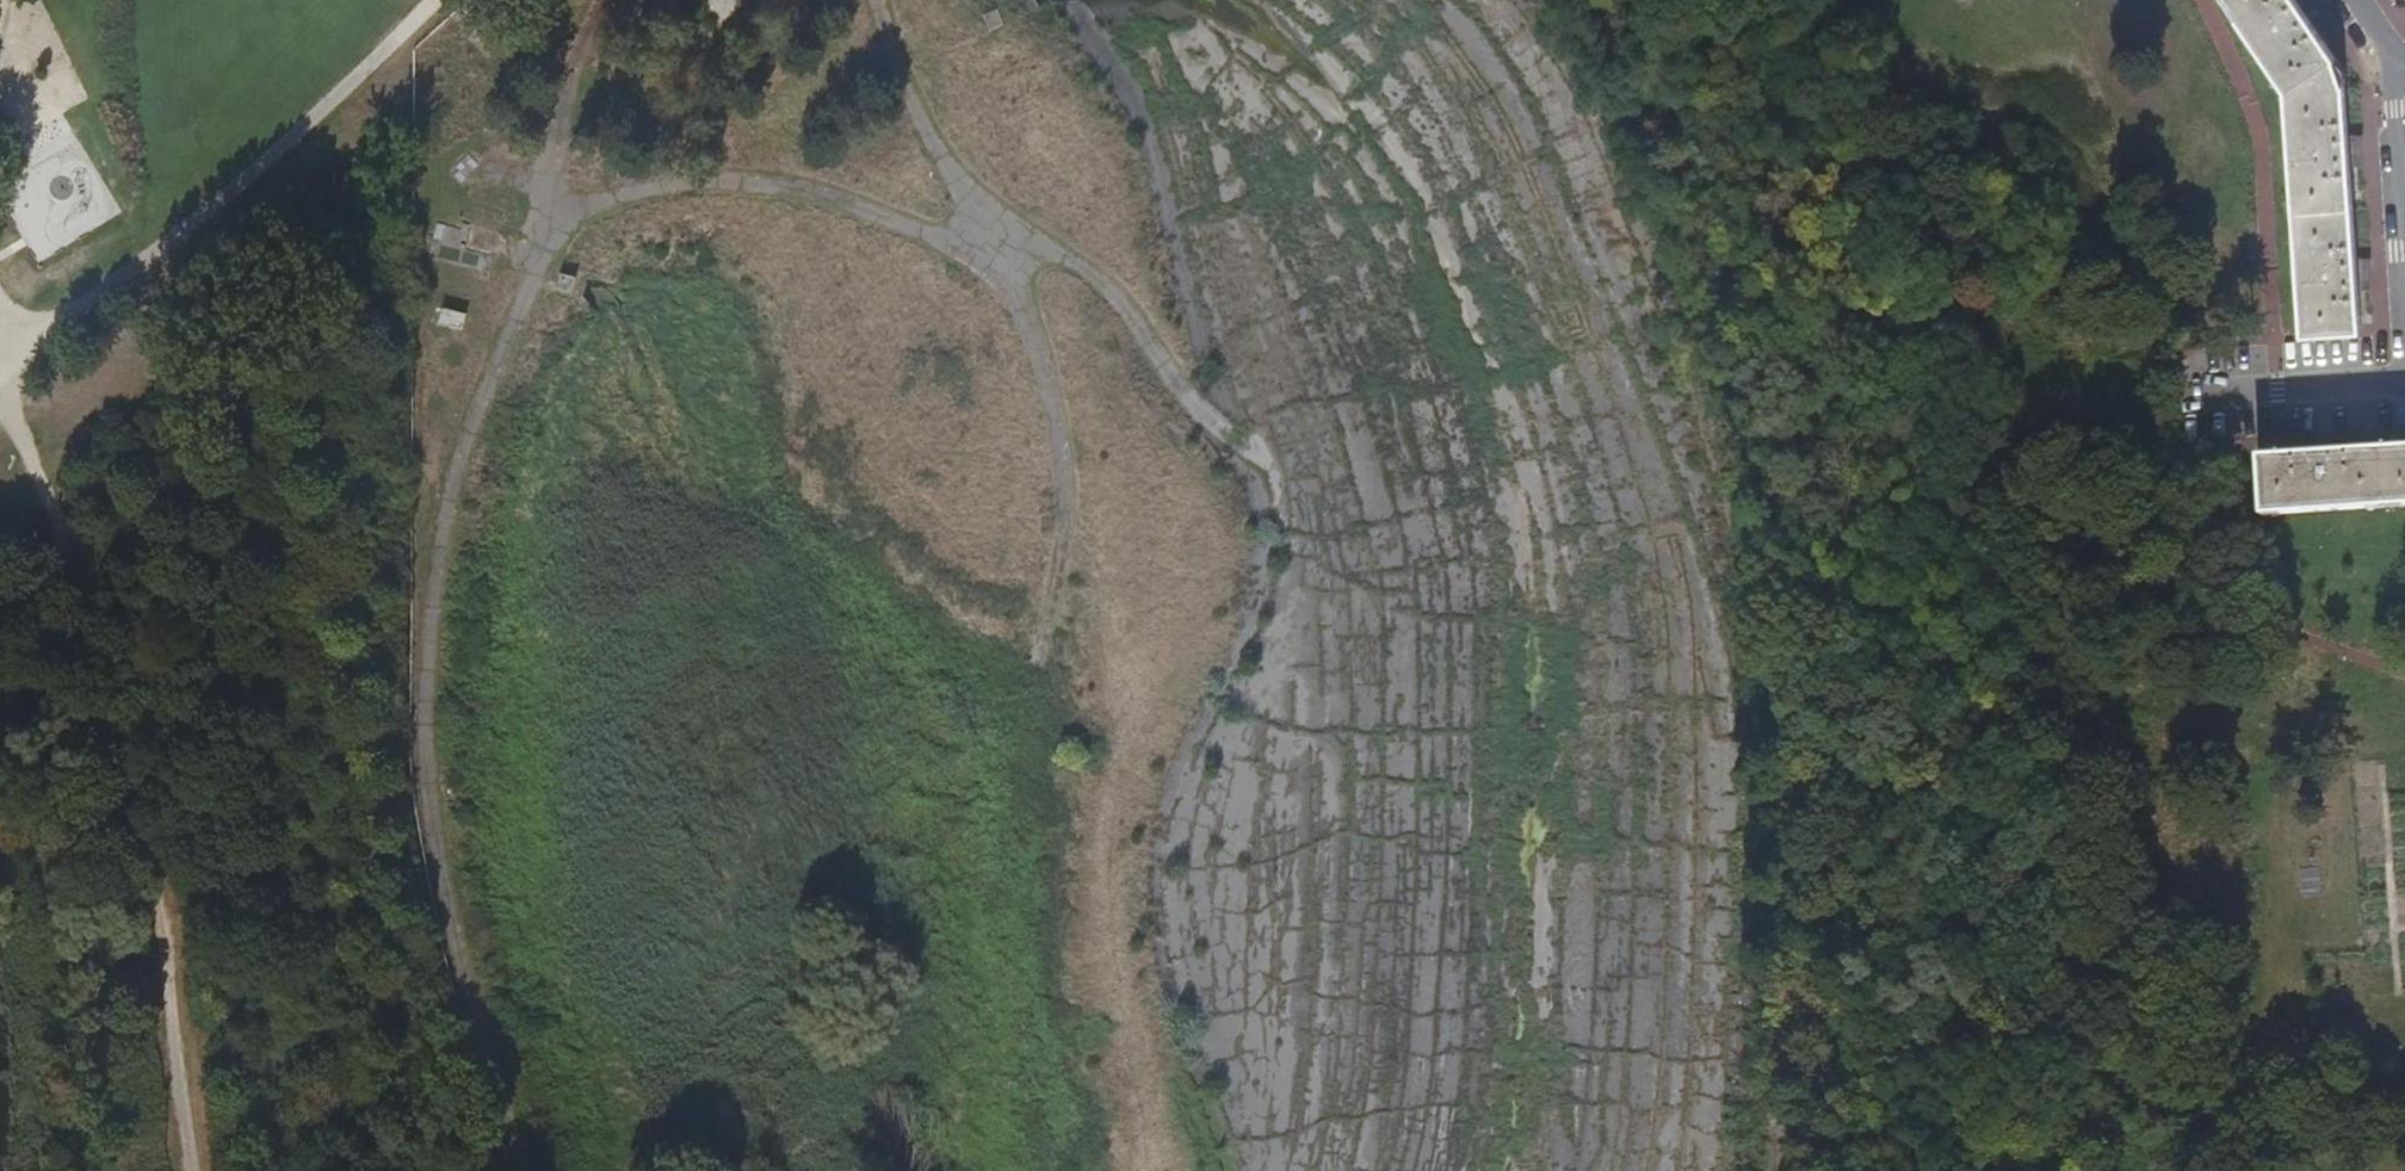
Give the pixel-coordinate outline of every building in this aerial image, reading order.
[(2309,340),(2365,336),(2362,286),(2370,288),(2372,267),(2361,265),(2354,162),(2361,164),(2364,142),(2353,140),(2351,114),(2350,95),(2344,77),(2338,63),(2333,55),(2323,40),(2314,27),(2322,24),(2314,4),(2301,9),(2295,0),(2228,0),(2292,97),(2309,340)] [(2268,520),(2404,511),(2404,455),(2338,459),(2336,447),(2313,453),(2315,461),(2265,465),(2268,520)]
